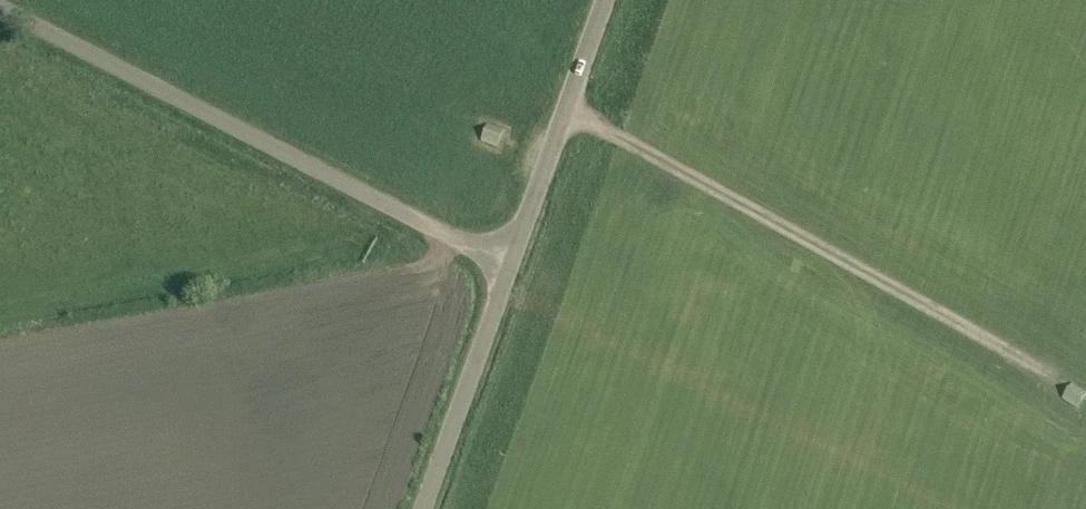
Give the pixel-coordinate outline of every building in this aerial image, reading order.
[(504,129),(487,122),(480,139),(498,146),(504,129)] [(1071,382),(1061,398),(1077,408),(1085,392),(1085,391),(1071,382)]
